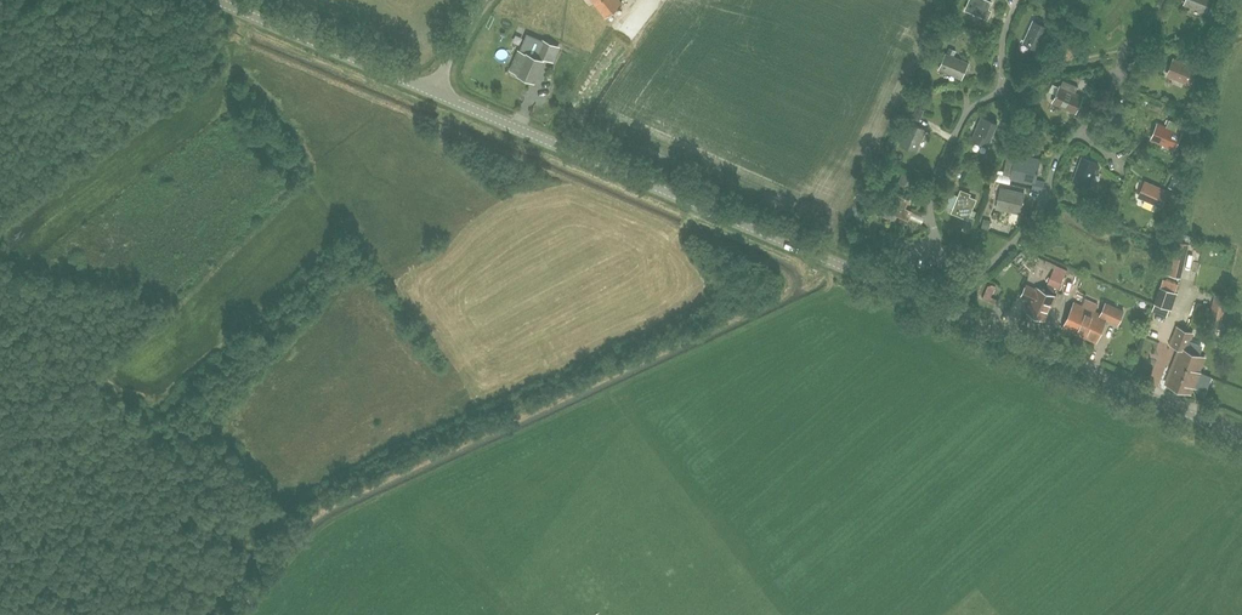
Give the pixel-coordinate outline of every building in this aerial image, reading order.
[(623,4),(620,0),(592,0),(605,17),(623,4)] [(991,2),(987,0),(970,0),(969,2),(972,3),(969,11),(987,19),(991,11),(988,9),(991,2)] [(1185,4),(1207,13),(1212,0),(1187,0),(1185,4)] [(650,19),(658,9),(650,2),(641,13),(650,19)] [(622,30),(637,38),(642,29),(627,21),(622,30)] [(1039,49),(1048,31),(1040,28),(1041,24),(1033,21),(1025,40),(1032,43),(1031,46),(1039,49)] [(512,69),(519,73),(519,74),(534,80),(543,57),(552,61),(558,47),(543,40),(536,57),(528,53),(527,54),(519,51),(512,69)] [(962,69),(965,61),(946,53),(943,61),(946,63),(942,70),(961,78),(965,70),(962,69)] [(1183,62),(1177,60),(1174,67),(1171,66),(1168,74),(1187,82),(1190,75),(1193,76),(1199,61),(1186,56),(1183,62)] [(1076,102),(1079,95),(1060,86),(1057,95),(1059,96),(1056,103),(1075,112),(1079,104),(1076,102)] [(988,146),(996,127),(989,124),(990,121),(982,117),(973,136),(981,139),(980,142),(988,146)] [(1177,141),(1180,132),(1161,124),(1158,132),(1155,131),(1152,139),(1171,147),(1174,139),(1177,141)] [(917,148),(926,129),(917,126),(916,128),(909,125),(901,144),(909,148),(910,145),(917,148)] [(1024,153),(1008,149),(1003,173),(1011,175),(1010,177),(1024,180),(1023,181),(1034,183),(1034,184),(1033,184),(1032,187),(1043,189),(1045,179),(1036,177),(1039,160),(1023,156),(1024,153)] [(1090,185),(1097,166),(1089,163),(1090,160),(1082,157),(1075,176),(1082,179),(1081,182),(1090,185)] [(1164,199),(1167,190),(1149,182),(1145,190),(1142,188),(1139,196),(1158,205),(1161,197),(1164,199)] [(1021,209),(1024,193),(1009,189),(1008,192),(1000,191),(996,207),(1011,211),(1011,207),(1021,209)] [(968,219),(976,200),(969,197),(970,194),(962,190),(953,209),(961,212),(960,215),(968,219)] [(908,219),(909,217),(911,211),(904,208),(908,199),(909,200),(909,199),(893,192),(893,193),(894,193),(884,214),(895,219),(897,214),(908,219)] [(1186,277),(1189,241),(1172,239),(1169,275),(1186,277)] [(1144,266),(1150,244),(1139,241),(1133,263),(1144,266)] [(1055,264),(1046,283),(1058,289),(1067,270),(1055,264)] [(1166,317),(1169,308),(1171,308),(1176,292),(1176,291),(1175,291),(1178,283),(1162,278),(1159,285),(1153,302),(1150,312),(1166,317)] [(985,295),(983,299),(990,302),(992,298),(997,287),(990,284),(985,295)] [(1026,284),(1021,296),(1029,299),(1029,298),(1031,299),(1026,311),(1045,319),(1055,295),(1037,287),(1036,289),(1026,284)] [(1221,323),(1226,300),(1221,299),(1222,296),(1215,294),(1209,321),(1221,323)] [(1086,319),(1090,309),(1074,301),(1063,327),(1077,333),(1081,324),(1089,327),(1092,321),(1086,319)] [(1077,333),(1096,342),(1107,317),(1118,322),(1117,323),(1118,324),(1124,310),(1106,302),(1101,314),(1090,309),(1086,319),(1092,321),(1089,327),(1081,324),(1077,333)] [(1199,372),(1204,357),(1186,350),(1192,333),(1177,327),(1171,341),(1181,345),(1166,383),(1190,393),(1193,386),(1196,387),(1202,373),(1199,372)]
